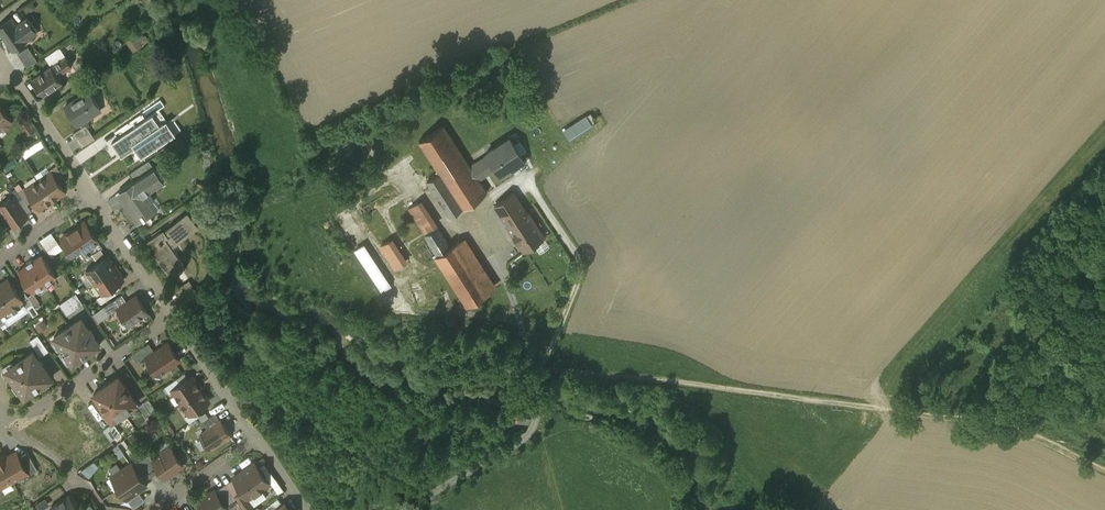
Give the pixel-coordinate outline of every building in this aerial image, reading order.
[(17,25),(12,18),(0,27),(0,31),(13,50),(27,41),(27,40),(33,36),(30,32),(35,28),(28,18),(17,25)] [(130,38),(135,50),(146,45),(141,33),(130,38)] [(29,46),(18,53),(28,67),(38,60),(29,46)] [(52,65),(33,78),(44,94),(63,81),(58,74),(73,64),(66,55),(52,65)] [(78,86),(89,80),(84,71),(73,77),(78,86)] [(89,90),(65,105),(77,124),(101,108),(89,90)] [(0,107),(0,130),(2,128),(5,128),(9,125),(9,122),(11,120),(0,107)] [(587,115),(565,129),(569,137),(592,122),(587,115)] [(469,162),(444,123),(419,139),(440,170),(428,178),(431,183),(451,213),(487,191),(488,190),(479,177),(471,164),(469,162)] [(86,124),(73,132),(82,146),(95,137),(86,124)] [(510,136),(487,151),(488,153),(471,164),(479,177),(496,166),(501,173),(511,167),(509,165),(513,162),(516,166),(524,160),(525,160),(510,136)] [(28,154),(48,143),(45,138),(25,149),(28,154)] [(149,161),(129,174),(134,181),(134,182),(154,168),(149,161)] [(66,178),(57,165),(51,169),(52,171),(59,182),(66,178)] [(154,168),(134,182),(134,181),(116,194),(137,224),(157,209),(146,194),(164,181),(155,168),(154,168)] [(59,182),(52,171),(39,180),(53,200),(65,191),(59,182)] [(39,180),(26,189),(34,199),(40,208),(53,200),(39,180)] [(26,189),(25,187),(19,191),(23,197),(27,204),(34,199),(26,189)] [(543,235),(514,190),(495,202),(525,248),(543,235)] [(14,196),(0,205),(0,206),(14,226),(28,217),(26,214),(18,201),(14,196)] [(27,204),(23,197),(18,201),(26,214),(32,210),(27,204)] [(435,224),(419,199),(409,205),(425,230),(435,224)] [(164,233),(159,237),(158,234),(149,241),(170,273),(183,264),(170,247),(197,226),(188,214),(165,232),(164,233)] [(86,221),(62,238),(72,252),(84,244),(87,249),(99,240),(86,221)] [(438,225),(422,235),(432,250),(447,240),(438,225)] [(55,237),(44,244),(52,255),(63,248),(55,237)] [(407,259),(392,237),(382,244),(396,266),(407,259)] [(373,239),(360,245),(382,290),(395,284),(373,239)] [(491,289),(459,239),(450,245),(436,254),(446,270),(456,286),(458,288),(468,304),(491,289)] [(99,240),(87,249),(90,254),(103,245),(99,240)] [(447,240),(432,250),(435,255),(436,254),(450,245),(447,240)] [(521,265),(525,262),(519,253),(515,256),(521,265)] [(42,254),(33,260),(32,259),(27,263),(28,264),(18,270),(23,277),(23,278),(23,277),(29,285),(28,285),(29,286),(29,285),(34,292),(57,276),(53,269),(52,269),(47,261),(42,254)] [(108,255),(86,270),(94,282),(117,266),(113,260),(112,261),(108,255)] [(117,266),(94,282),(103,294),(124,279),(120,273),(121,272),(117,266)] [(446,270),(426,277),(432,294),(456,286),(446,270)] [(69,282),(63,272),(57,276),(64,285),(69,282)] [(8,279),(0,285),(0,313),(4,319),(25,304),(26,304),(18,293),(8,279)] [(189,281),(178,289),(186,300),(197,293),(189,281)] [(28,296),(24,289),(18,293),(26,304),(25,304),(27,307),(33,303),(28,296)] [(40,301),(34,292),(28,296),(33,303),(34,305),(40,301)] [(76,292),(60,303),(67,314),(83,303),(76,292)] [(137,295),(118,308),(118,309),(118,313),(120,316),(124,317),(129,325),(148,311),(137,295)] [(112,300),(104,306),(110,314),(118,308),(112,300)] [(82,318),(55,336),(73,363),(100,345),(93,334),(94,334),(90,328),(89,328),(82,318)] [(49,350),(38,334),(30,339),(41,356),(49,350)] [(169,341),(146,357),(155,369),(154,374),(153,374),(155,376),(157,376),(160,377),(163,376),(162,375),(163,371),(181,359),(169,341)] [(34,350),(9,367),(8,372),(25,396),(52,377),(34,350)] [(137,350),(132,354),(136,360),(142,357),(137,350)] [(180,383),(172,389),(173,390),(181,402),(201,388),(192,375),(180,383)] [(119,376),(94,393),(112,420),(137,402),(119,376)] [(177,378),(165,386),(169,392),(173,390),(172,389),(180,383),(177,378)] [(201,388),(181,402),(189,413),(190,414),(198,409),(210,401),(201,388)] [(149,398),(139,405),(146,416),(156,409),(149,398)] [(531,402),(515,400),(513,419),(529,421),(531,402)] [(198,409),(190,414),(189,413),(185,416),(190,422),(202,414),(198,409)] [(215,412),(202,421),(208,429),(220,420),(215,412)] [(208,429),(200,434),(210,448),(231,434),(221,420),(220,420),(208,429)] [(114,422),(104,429),(111,440),(122,433),(114,422)] [(126,438),(116,446),(123,455),(128,452),(133,459),(138,455),(126,438)] [(154,460),(153,460),(160,470),(165,477),(171,473),(172,475),(179,470),(177,469),(183,465),(171,448),(154,460)] [(19,457),(17,452),(7,457),(6,453),(0,456),(13,479),(27,472),(27,471),(19,457)] [(28,452),(19,457),(27,471),(27,472),(28,474),(38,469),(28,452)] [(154,460),(149,453),(139,461),(150,477),(160,470),(153,460),(154,460)] [(0,456),(0,486),(13,479),(0,456)] [(132,462),(112,476),(119,487),(140,473),(132,462)] [(255,462),(233,477),(242,489),(248,498),(249,498),(261,489),(262,488),(263,490),(270,484),(269,483),(270,483),(255,462)] [(140,473),(119,487),(127,498),(147,485),(140,473)] [(234,495),(225,483),(216,490),(227,506),(237,499),(234,495)] [(234,495),(237,499),(244,509),(248,509),(254,505),(249,498),(248,498),(242,489),(234,495)] [(261,489),(249,498),(254,505),(267,496),(261,489)] [(215,490),(199,501),(205,509),(223,509),(227,507),(227,506),(216,490),(215,490)] [(53,506),(56,509),(80,509),(69,494),(53,506)] [(275,509),(292,509),(285,502),(275,509)]
